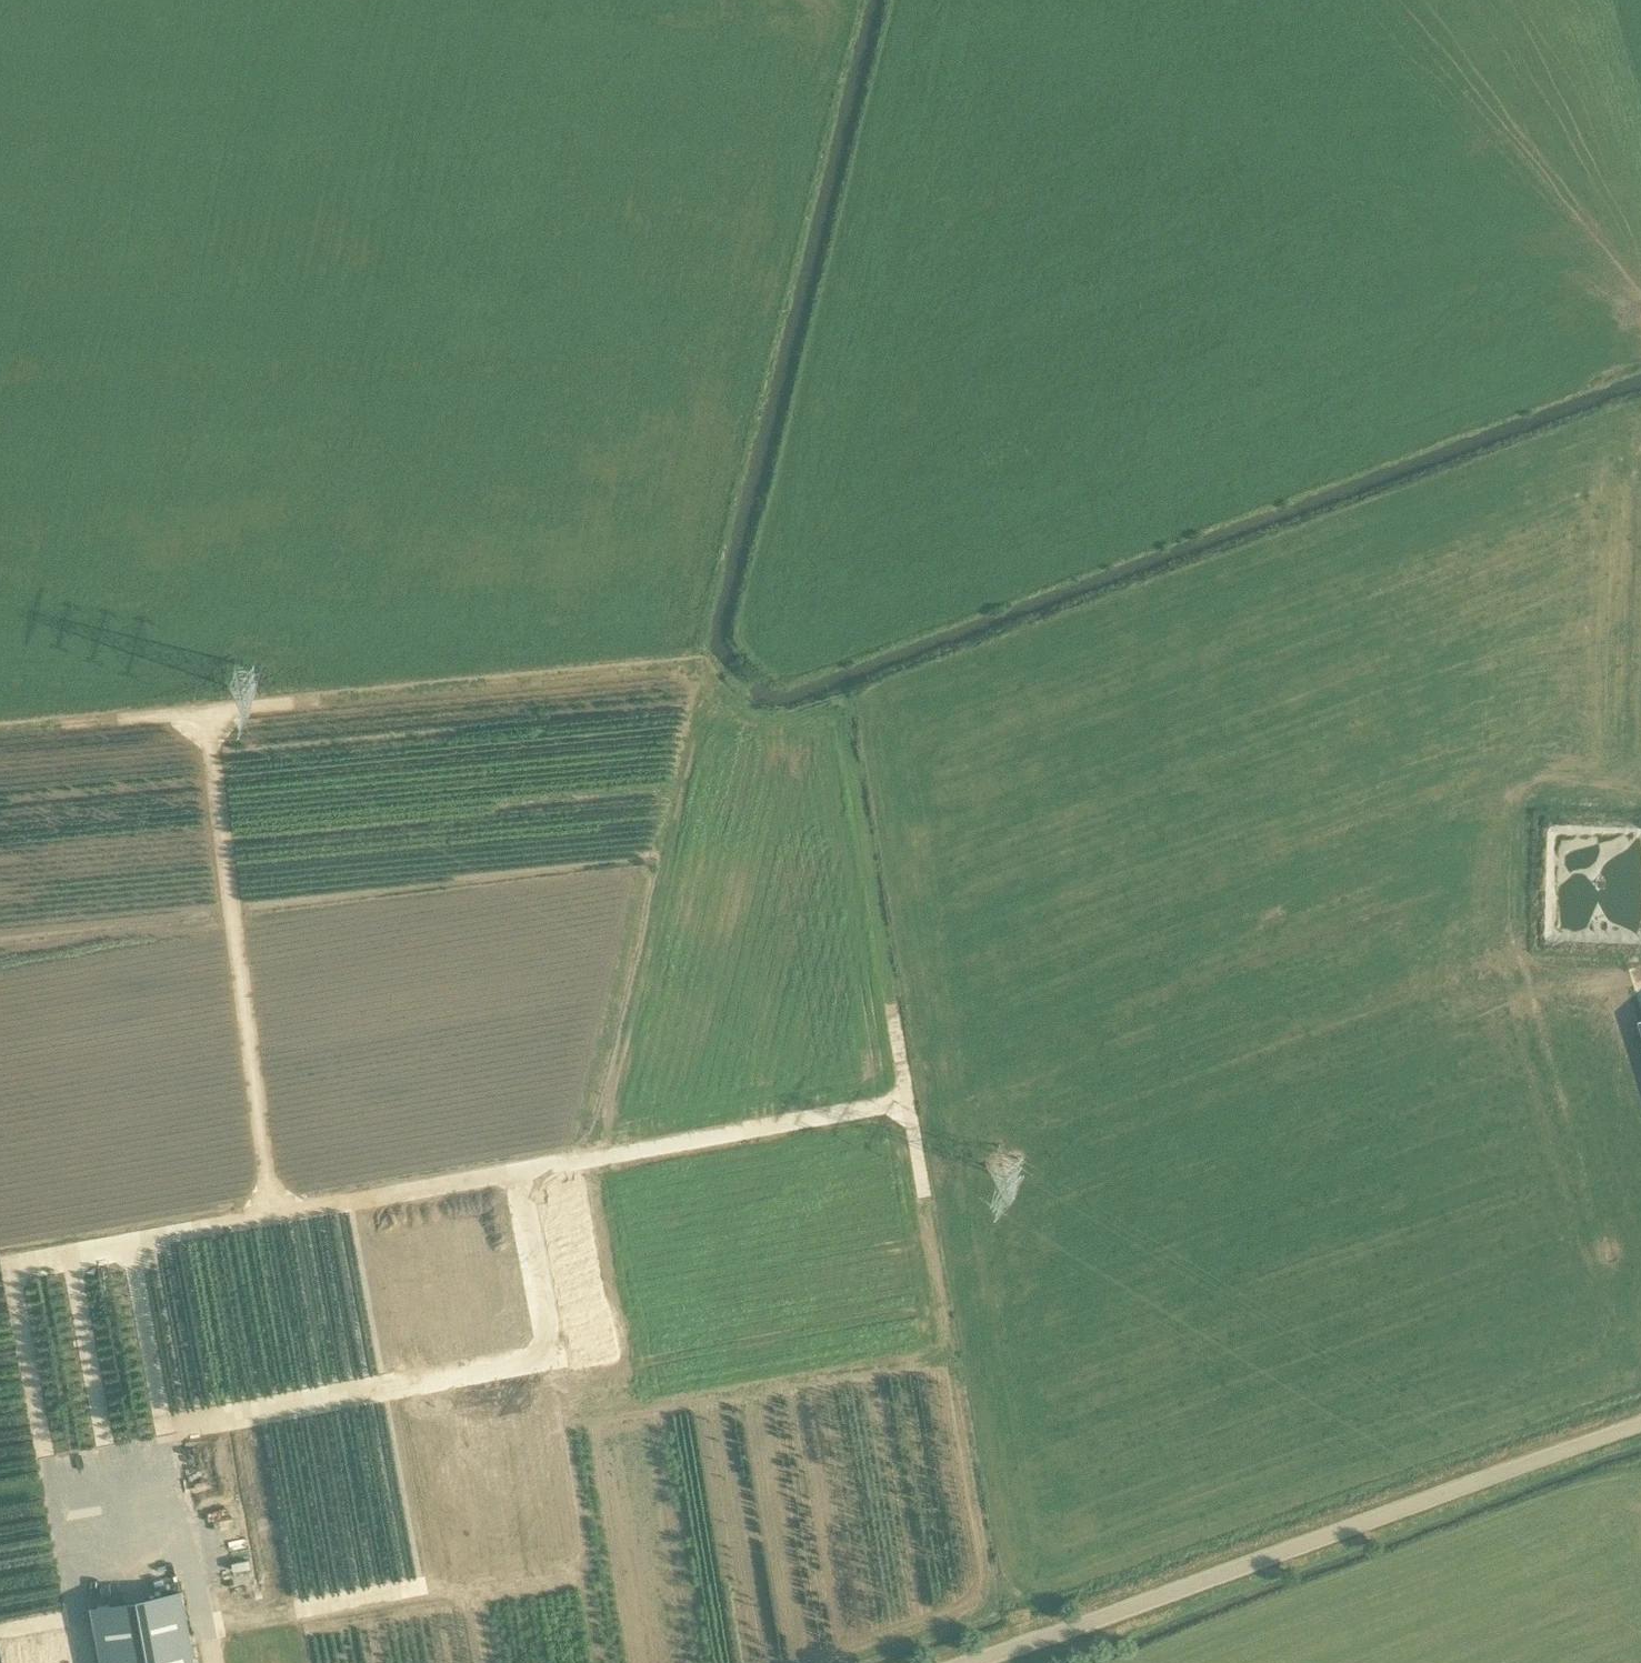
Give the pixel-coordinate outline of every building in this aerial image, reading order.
[(180,1590),(193,1662),(288,1662),(272,1573),(180,1590)] [(91,1606),(102,1662),(193,1662),(180,1590),(91,1606)]
